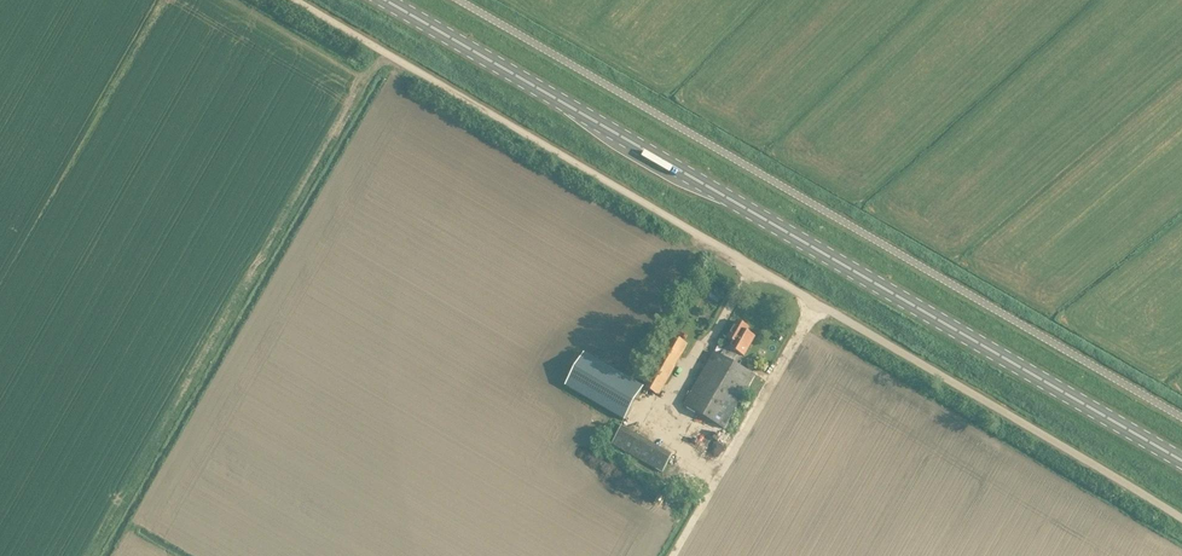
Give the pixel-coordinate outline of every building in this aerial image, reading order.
[(606,309),(583,351),(642,385),(666,344),(606,309)] [(726,336),(732,339),(729,345),(725,343),(719,354),(713,350),(683,403),(723,426),(753,373),(730,360),(736,349),(743,353),(753,335),(745,330),(747,326),(736,319),(726,336)] [(679,332),(653,387),(664,392),(690,337),(679,332)] [(642,385),(583,351),(564,384),(623,418),(642,385)] [(620,424),(610,441),(661,470),(670,452),(634,432),(620,424)]
